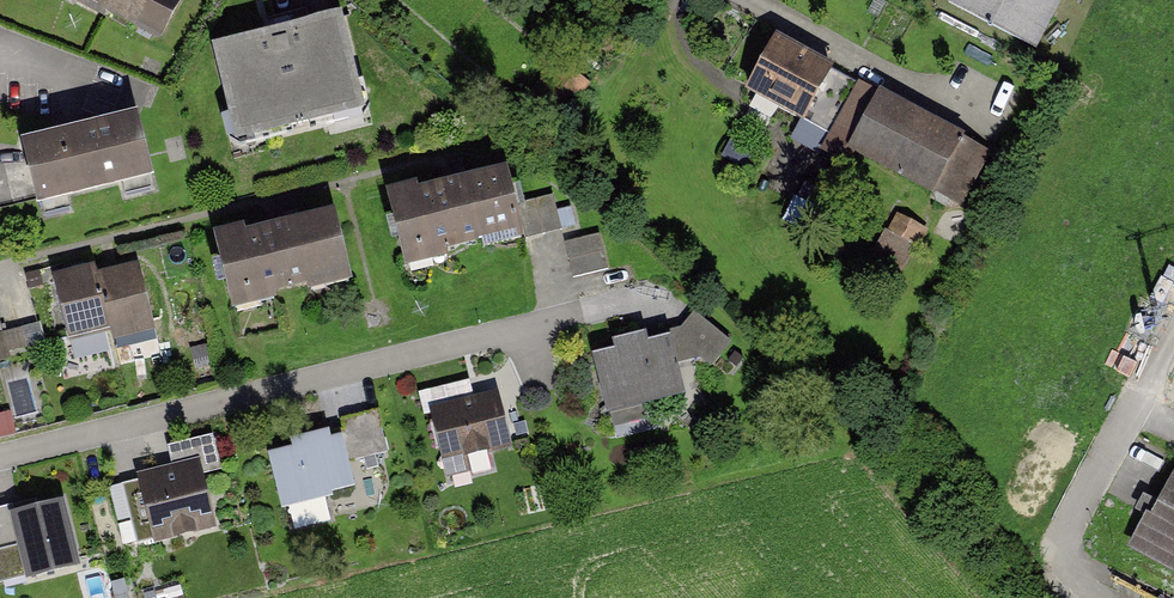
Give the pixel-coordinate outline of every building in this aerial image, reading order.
[(160,42),(179,0),(68,0),(160,42)] [(948,3),(1040,50),(1066,0),(949,0),(948,3)] [(326,28),(210,56),(231,144),(347,117),(326,28)] [(827,75),(772,49),(747,104),(802,129),(827,75)] [(979,148),(877,97),(849,152),(952,203),(979,148)] [(128,124),(11,151),(25,210),(142,182),(128,124)] [(397,273),(517,243),(500,177),(421,197),(420,190),(379,201),(397,273)] [(929,229),(896,212),(875,253),(908,270),(929,229)] [(227,314),(354,283),(337,216),(242,240),(241,236),(209,243),(227,314)] [(600,236),(565,244),(572,276),(607,269),(600,236)] [(159,334),(141,267),(95,279),(110,337),(113,346),(159,334)] [(95,279),(93,270),(47,282),(64,349),(110,337),(95,279)] [(737,350),(697,321),(679,346),(719,375),(737,350)] [(667,337),(592,357),(608,416),(683,396),(667,337)] [(500,393),(434,407),(448,470),(514,456),(500,393)] [(376,420),(265,450),(282,513),(357,493),(349,465),(385,455),(376,420)] [(217,428),(167,444),(173,465),(189,460),(195,480),(230,470),(217,428)] [(173,465),(131,479),(150,540),(208,521),(195,480),(189,460),(173,465)] [(1131,546),(1173,571),(1173,472),(1131,546)] [(53,495),(4,505),(19,576),(69,565),(53,495)]
